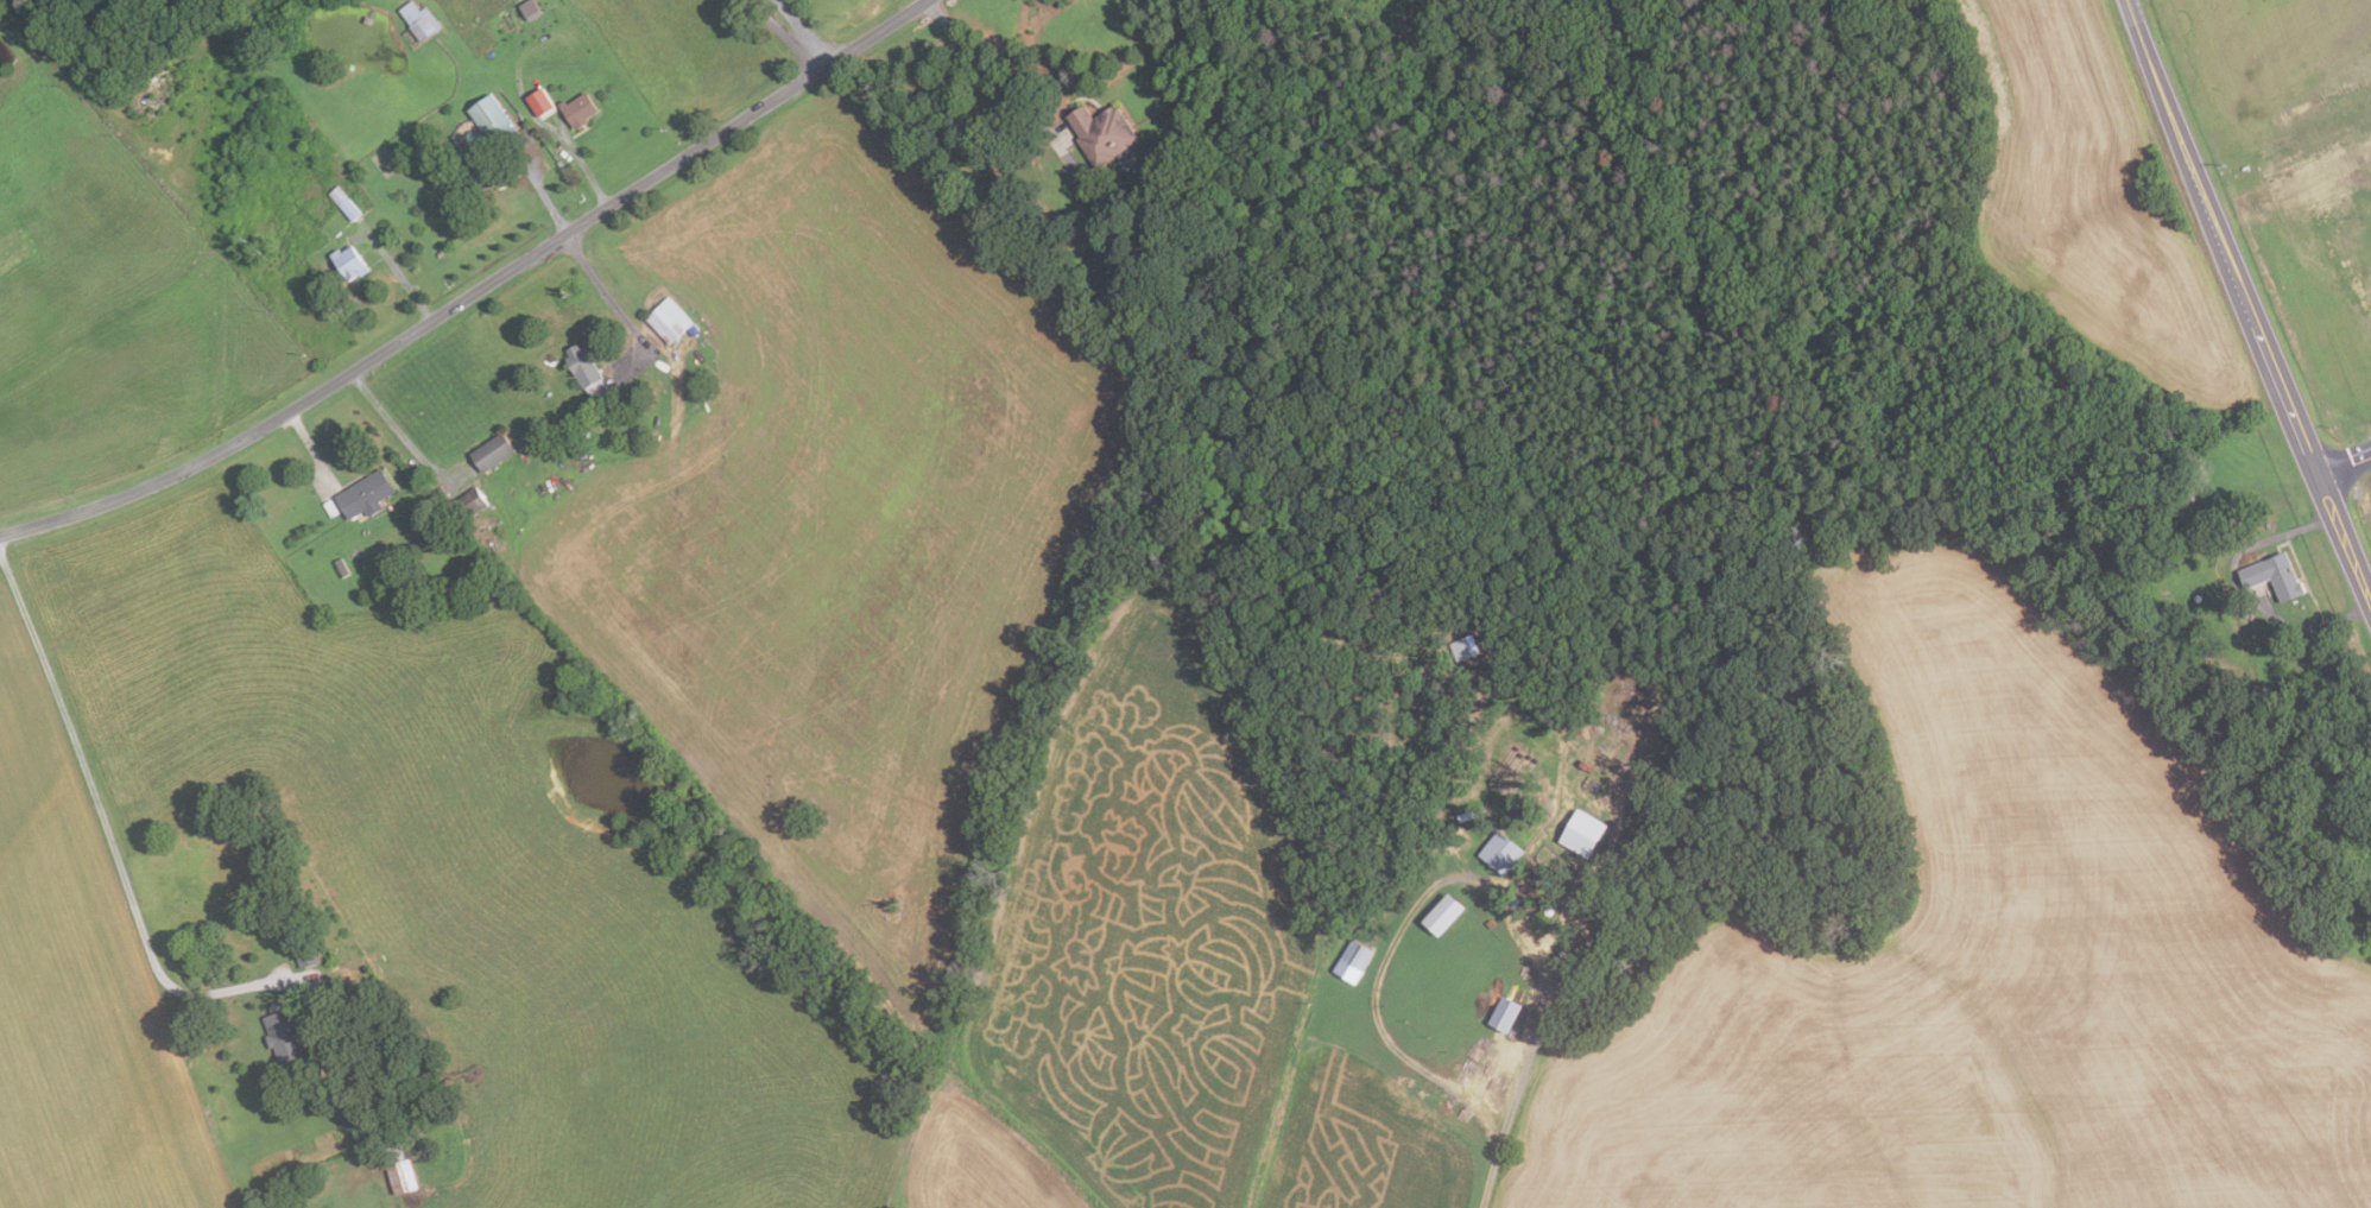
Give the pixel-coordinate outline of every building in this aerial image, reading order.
[(419,43),(407,26),(410,25),(398,10),(411,0),(418,11),(425,6),(441,26),(419,43)] [(518,6),(528,0),(534,0),(542,12),(527,21),(518,6)] [(552,107),(537,118),(524,97),(540,88),(552,107)] [(575,131),(557,105),(563,100),(567,105),(584,91),(598,110),(587,119),(589,121),(575,131)] [(491,93),(519,133),(495,150),(467,109),(491,93)] [(1094,169),(1075,140),(1079,138),(1064,116),(1083,105),(1092,118),(1111,106),(1112,108),(1115,106),(1138,140),(1094,169)] [(350,221),(328,194),(337,185),(361,213),(350,221)] [(347,282),(328,255),(337,249),(340,253),(349,246),(367,271),(359,277),(358,274),(347,282)] [(669,346),(644,320),(668,297),(693,323),(669,346)] [(593,404),(583,388),(582,390),(563,359),(568,356),(564,352),(575,344),(578,350),(583,347),(602,378),(599,380),(608,394),(593,404)] [(588,437),(578,436),(580,429),(589,430),(588,437)] [(482,474),(468,454),(500,432),(514,451),(482,474)] [(347,521),(333,498),(380,468),(394,492),(378,502),(381,508),(367,518),(363,511),(347,521)] [(456,526),(444,508),(476,487),(488,505),(456,526)] [(330,518),(322,505),(330,499),(339,513),(330,518)] [(354,561),(350,552),(358,549),(361,557),(354,561)] [(2280,603),(2269,580),(2244,590),(2236,571),(2283,551),(2296,582),(2299,581),(2303,594),(2280,603)] [(340,578),(333,562),(342,558),(349,575),(340,578)] [(2252,613),(2244,619),(2239,611),(2247,606),(2252,613)] [(1478,632),(1486,651),(1453,665),(1444,646),(1478,632)] [(2361,808),(2370,804),(2370,814),(2365,816),(2361,808)] [(1587,859),(1557,842),(1576,809),(1606,826),(1587,859)] [(1523,852),(1503,877),(1477,855),(1497,830),(1523,852)] [(1437,938),(1421,923),(1447,894),(1463,909),(1437,938)] [(1515,907),(1506,902),(1511,894),(1519,900),(1515,907)] [(1490,929),(1485,924),(1490,919),(1494,923),(1490,929)] [(1354,986),(1332,973),(1351,940),(1373,953),(1354,986)] [(1506,1035),(1487,1025),(1501,998),(1520,1007),(1506,1035)] [(284,1062),(277,1045),(273,1046),(268,1035),(273,1032),(266,1017),(276,1013),(272,1005),(286,999),(292,1016),(310,1008),(318,1027),(299,1036),(306,1054),(284,1062)] [(350,1118),(347,1108),(360,1102),(365,1112),(350,1118)] [(400,1195),(390,1165),(393,1164),(387,1149),(404,1143),(410,1159),(413,1157),(424,1187),(400,1195)]
